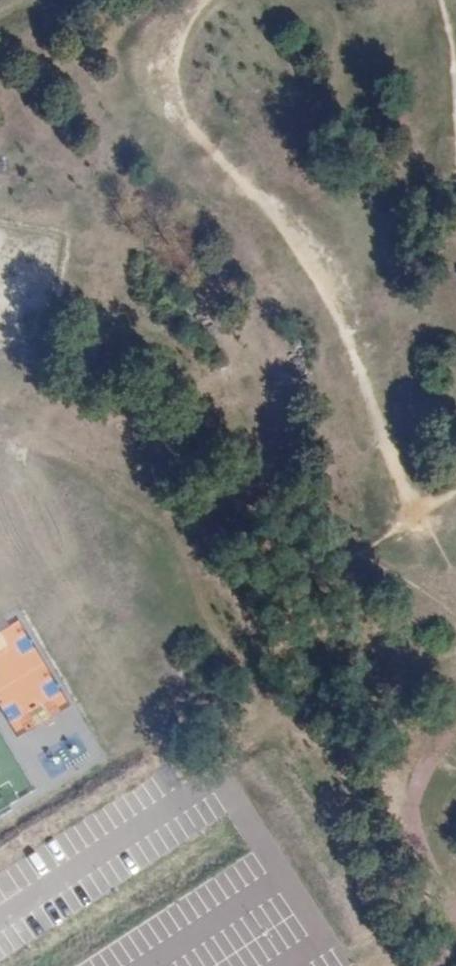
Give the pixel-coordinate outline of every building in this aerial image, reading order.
[(0,687),(0,703),(18,734),(68,706),(35,648),(26,654),(34,668),(0,687)] [(56,759),(48,759),(48,765),(102,764),(102,741),(56,742),(56,759)]
